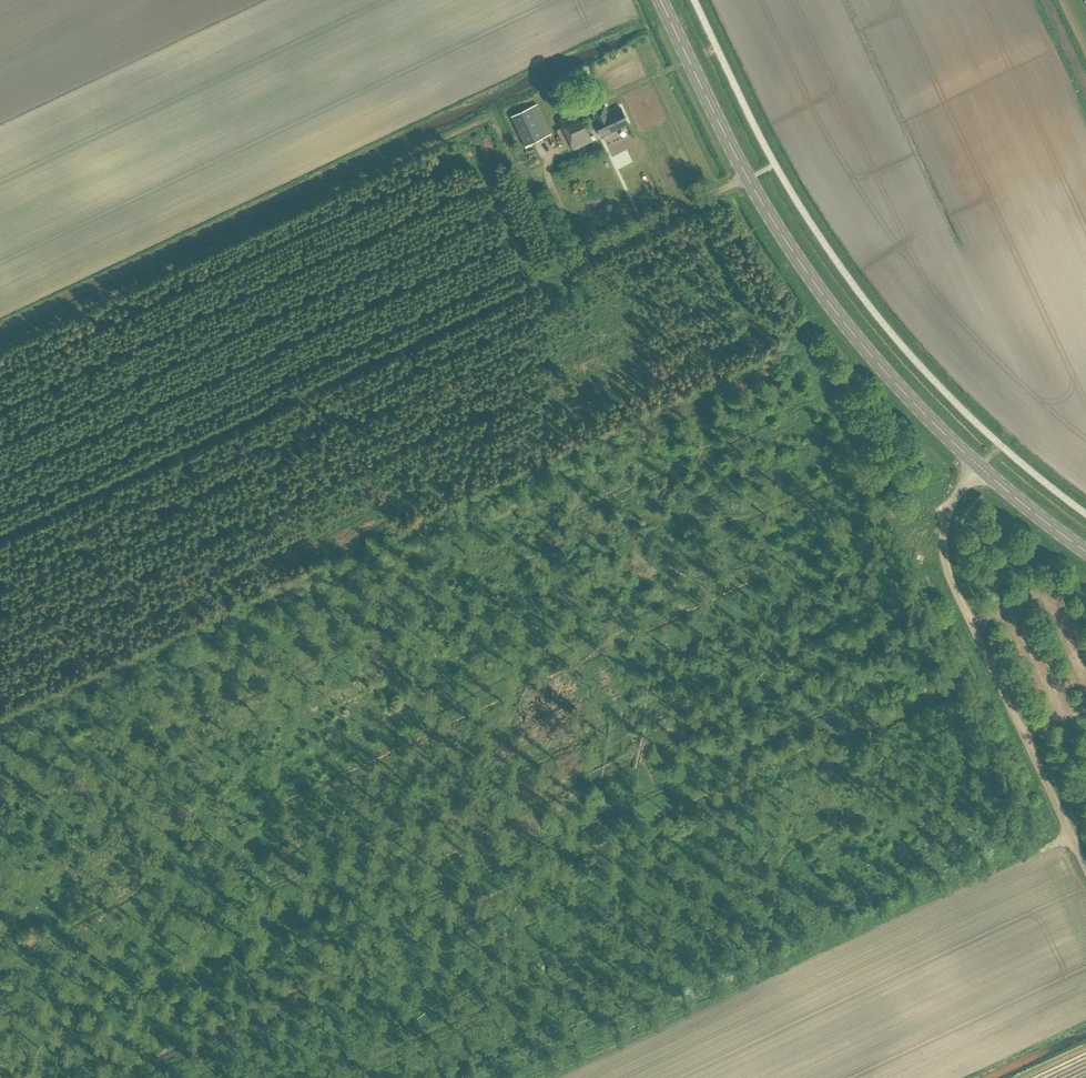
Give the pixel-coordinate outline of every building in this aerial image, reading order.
[(584,92),(587,99),(593,96),(590,89),(584,92)] [(525,95),(505,105),(519,135),(539,125),(525,95)] [(621,107),(608,113),(605,105),(592,110),(595,118),(594,119),(603,136),(629,124),(621,107)] [(560,123),(553,126),(561,142),(568,139),(560,123)]
